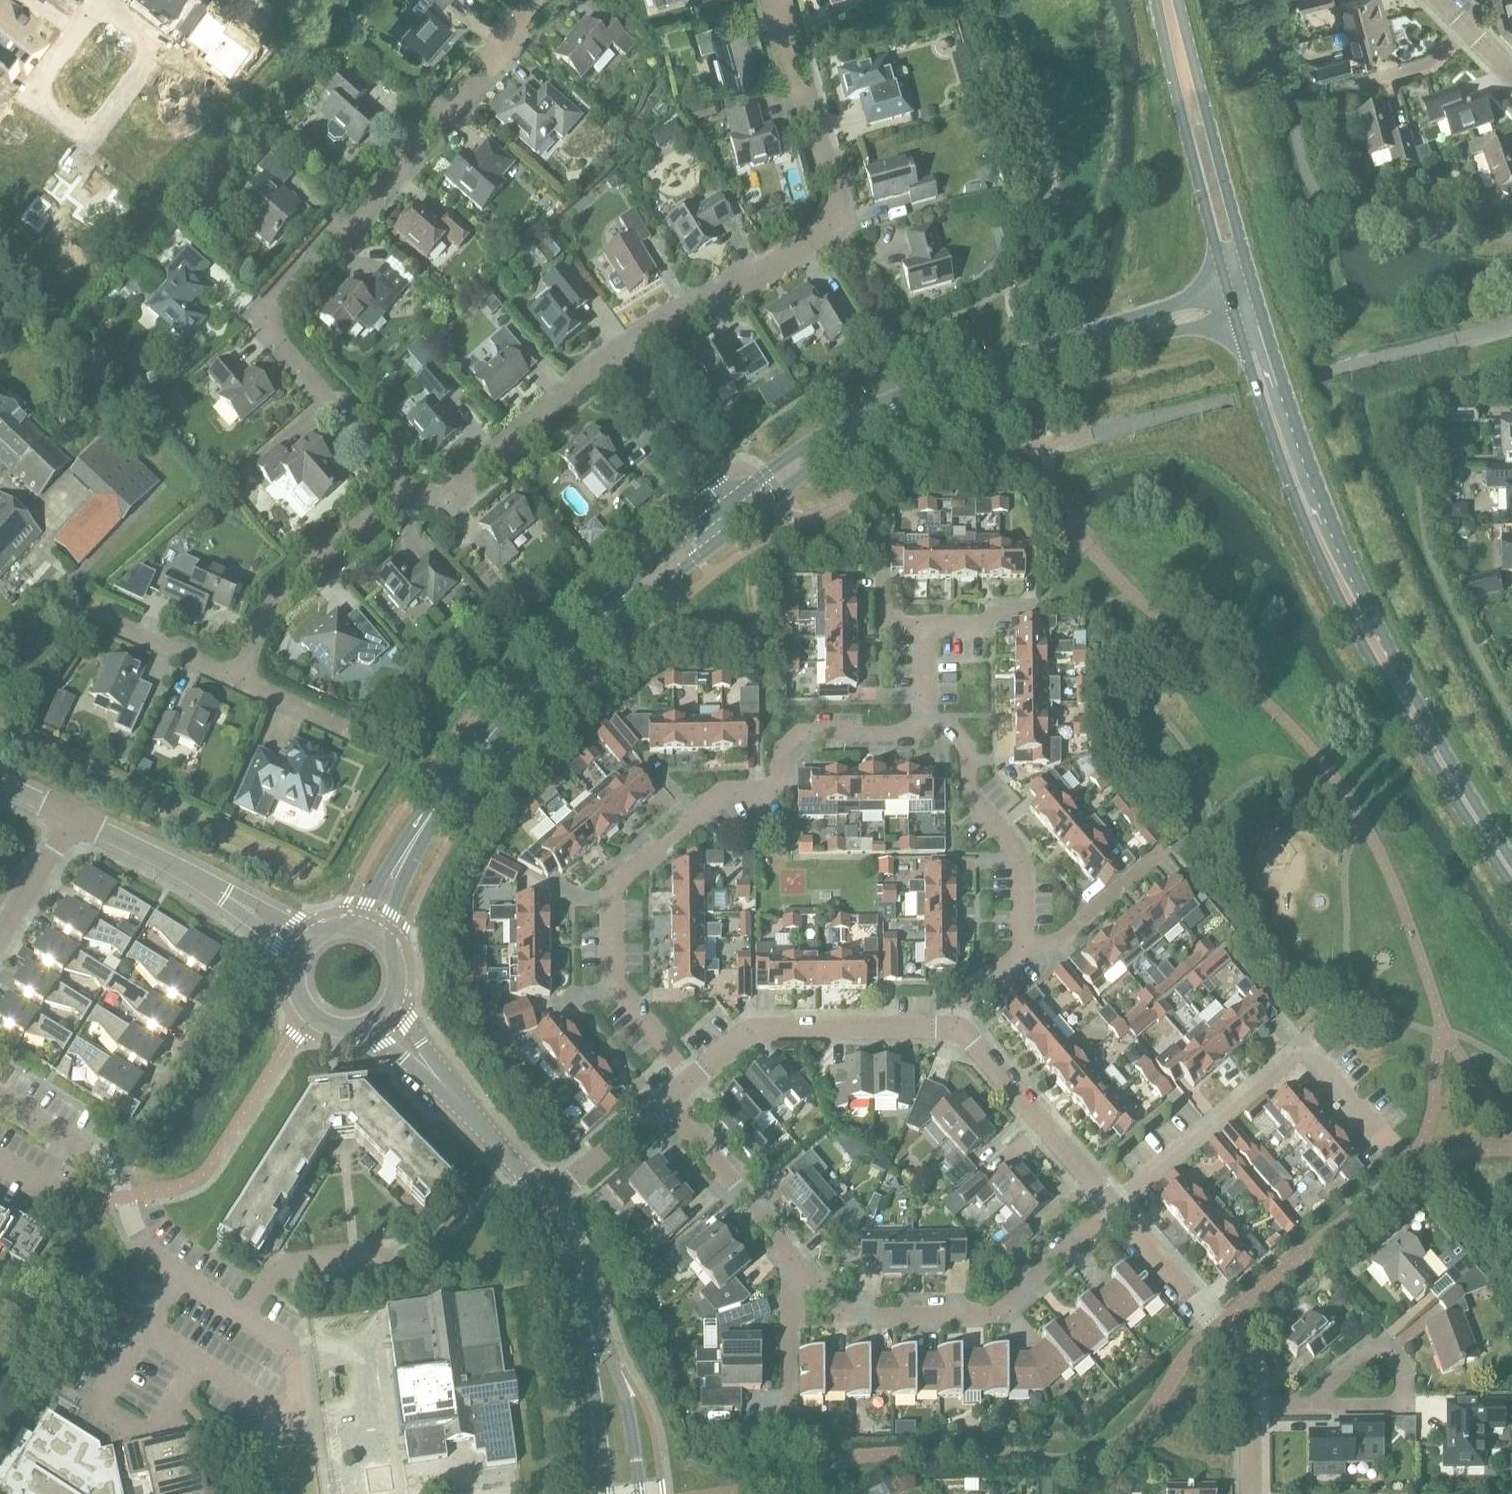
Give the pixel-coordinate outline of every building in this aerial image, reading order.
[(12,66),(18,57),(26,62),(46,33),(21,16),(26,9),(13,0),(0,0),(0,59),(12,66)] [(442,7),(449,0),(417,0),(414,4),(423,12),(404,34),(420,48),(419,49),(434,62),(465,26),(451,14),(450,14),(442,7)] [(1338,1),(1338,0),(1301,0),(1304,10),(1338,1)] [(1387,19),(1382,0),(1349,0),(1341,2),(1348,29),(1387,19)] [(1387,19),(1348,29),(1356,56),(1394,46),(1387,19)] [(635,46),(607,21),(596,33),(584,22),(570,38),(572,39),(555,58),(580,81),(611,46),(624,58),(635,46)] [(723,36),(720,25),(697,31),(702,52),(716,48),(727,84),(742,80),(741,77),(756,73),(744,30),(723,36)] [(210,34),(193,55),(215,73),(208,83),(222,94),(211,109),(225,120),(258,87),(243,77),(247,71),(226,55),(231,49),(210,34)] [(1304,83),(1330,77),(1354,71),(1351,58),(1319,66),(1316,67),(1306,63),(1299,65),(1304,83)] [(893,88),(885,61),(838,73),(846,102),(860,98),(868,125),(910,114),(902,86),(893,88)] [(343,141),(347,137),(357,146),(378,122),(356,103),(366,92),(344,73),(326,93),(334,100),(322,114),(333,124),(328,128),(329,137),(335,142),(343,141)] [(543,106),(525,89),(497,120),(534,152),(553,131),(561,138),(579,118),(553,95),(543,106)] [(1462,104),(1457,91),(1423,103),(1431,125),(1446,119),(1453,139),(1493,125),(1483,96),(1462,104)] [(1397,138),(1389,108),(1359,116),(1370,159),(1400,151),(1392,153),(1397,170),(1419,164),(1411,134),(1397,138)] [(761,130),(756,109),(727,117),(732,138),(730,138),(738,169),(779,158),(770,127),(761,130)] [(675,134),(680,130),(679,123),(677,120),(671,119),(667,123),(667,129),(669,133),(675,134)] [(1497,136),(1470,146),(1474,157),(1484,154),(1497,191),(1511,186),(1511,144),(1501,148),(1497,136)] [(512,165),(487,142),(473,158),(468,153),(445,179),(481,211),(504,185),(498,181),(512,165)] [(268,247),(294,218),(290,215),(298,206),(280,190),(292,176),(269,156),(257,170),(264,176),(240,203),(258,219),(249,230),(268,247)] [(914,185),(908,160),(866,172),(874,203),(909,193),(913,205),(937,198),(932,180),(914,185)] [(990,167),(978,171),(982,186),(995,183),(990,167)] [(44,171),(23,198),(39,212),(46,202),(62,216),(56,224),(83,246),(102,222),(116,234),(130,218),(114,205),(121,197),(86,169),(79,179),(67,170),(58,182),(44,171)] [(608,175),(607,182),(610,187),(617,188),(622,184),(623,178),(619,173),(613,172),(608,175)] [(731,218),(718,197),(698,210),(694,204),(667,221),(689,257),(716,240),(710,230),(731,218)] [(440,227),(416,206),(395,231),(426,259),(445,238),(458,249),(470,235),(449,216),(440,227)] [(628,295),(657,277),(637,246),(651,237),(635,211),(620,220),(631,237),(603,254),(617,276),(610,280),(618,293),(624,288),(628,295)] [(169,220),(159,232),(166,239),(177,227),(169,220)] [(939,255),(931,228),(906,235),(914,262),(902,266),(910,294),(952,283),(944,254),(939,255)] [(551,233),(540,242),(554,260),(565,251),(551,233)] [(199,277),(208,267),(187,249),(167,272),(167,285),(156,298),(159,301),(150,310),(159,318),(155,323),(156,331),(159,334),(167,334),(171,329),(185,341),(203,320),(193,311),(193,305),(204,292),(184,274),(189,268),(199,277)] [(383,314),(408,287),(385,266),(360,295),(348,284),(319,316),(344,338),(373,305),(383,314)] [(559,348),(585,326),(568,305),(582,294),(561,268),(542,283),(552,295),(530,313),(559,348)] [(481,284),(471,293),(482,305),(491,296),(481,284)] [(818,309),(806,289),(766,313),(784,342),(819,321),(833,343),(854,330),(834,299),(818,309)] [(493,403),(526,374),(535,365),(504,330),(490,342),(502,356),(473,381),(493,403)] [(729,361),(718,342),(691,359),(714,396),(745,377),(748,381),(768,368),(754,346),(729,361)] [(242,378),(226,360),(208,376),(224,394),(219,399),(240,423),(272,395),(251,371),(242,378)] [(436,453),(460,432),(438,406),(453,393),(430,367),(415,380),(433,400),(407,421),(419,435),(420,434),(436,453)] [(775,402),(784,396),(780,389),(771,395),(775,402)] [(0,398),(0,461),(37,497),(68,463),(18,415),(26,406),(11,392),(3,400),(0,398)] [(1446,423),(1480,422),(1480,405),(1445,406),(1446,423)] [(1511,455),(1511,419),(1504,419),(1504,455),(1511,455)] [(627,478),(609,457),(612,454),(591,430),(558,458),(579,482),(590,473),(609,494),(627,478)] [(107,437),(73,472),(101,498),(114,511),(124,521),(158,486),(107,437)] [(329,460),(309,437),(285,458),(277,449),(256,468),(270,484),(284,473),(297,488),(301,483),(319,503),(341,483),(324,464),(329,460)] [(1488,469),(1489,490),(1508,490),(1509,515),(1511,515),(1511,469),(1488,469)] [(646,486),(629,500),(636,508),(653,495),(646,486)] [(40,532),(0,495),(0,575),(40,532)] [(497,572),(517,554),(508,544),(532,523),(511,499),(479,526),(486,535),(474,545),(497,572)] [(999,500),(999,512),(1007,512),(1007,500),(999,500)] [(927,501),(927,513),(935,513),(935,501),(927,501)] [(962,509),(962,501),(951,501),(951,509),(962,509)] [(114,511),(67,560),(77,570),(124,521),(114,511)] [(589,544),(602,533),(594,524),(581,535),(589,544)] [(928,579),(927,549),(904,549),(904,537),(890,537),(891,565),(902,565),(903,580),(928,579)] [(1511,572),(1511,538),(1504,539),(1504,573),(1511,572)] [(951,581),(952,581),(951,541),(927,541),(927,549),(928,579),(951,579),(951,581)] [(976,581),(975,549),(975,541),(951,541),(952,581),(976,581)] [(999,548),(1000,579),(1024,579),(1024,563),(1036,563),(1036,545),(1024,545),(1024,548),(999,548)] [(976,579),(1000,579),(999,548),(975,549),(976,581),(976,579)] [(454,586),(428,557),(409,574),(397,561),(374,581),(402,613),(423,594),(432,605),(454,586)] [(240,583),(201,565),(194,581),(171,570),(160,596),(203,615),(208,603),(227,611),(240,583)] [(125,581),(147,590),(153,576),(139,570),(125,581)] [(1499,591),(1496,577),(1467,583),(1471,598),(1499,591)] [(817,616),(855,615),(855,591),(841,591),(841,579),(817,579),(817,616)] [(786,616),(797,616),(797,608),(786,608),(786,616)] [(387,649),(356,613),(345,623),(337,613),(302,643),(315,659),(319,655),(337,674),(357,657),(362,663),(370,664),(375,659),(387,649)] [(825,640),(855,639),(855,615),(817,616),(809,616),(809,622),(815,622),(816,640),(825,640)] [(1014,657),(1045,657),(1059,657),(1059,647),(1045,647),(1045,632),(1056,632),(1056,620),(1014,621),(1014,657)] [(825,664),(855,663),(855,639),(825,640),(825,664)] [(786,664),(798,664),(798,656),(786,656),(786,664)] [(1015,681),(1045,681),(1045,657),(1014,657),(1015,680),(1015,681)] [(131,734),(143,707),(151,689),(135,682),(139,672),(112,659),(102,681),(97,683),(91,696),(121,710),(113,727),(131,734)] [(855,663),(825,664),(825,689),(817,689),(817,701),(847,700),(847,688),(856,688),(855,663)] [(673,675),(673,688),(681,687),(681,675),(673,675)] [(705,678),(697,679),(697,688),(705,687),(705,678)] [(1057,681),(1045,681),(1015,681),(1015,680),(1013,681),(1013,705),(1014,705),(1014,706),(1015,706),(1015,705),(1052,705),(1058,705),(1057,681)] [(721,721),(721,751),(746,751),(746,736),(758,736),(757,692),(744,692),(745,721),(721,721)] [(59,731),(72,700),(60,694),(46,725),(59,731)] [(198,749),(216,707),(188,694),(176,721),(165,715),(153,742),(172,750),(177,739),(198,749)] [(1015,729),(1046,729),(1057,729),(1057,720),(1052,720),(1052,705),(1015,705),(1015,706),(1014,706),(1014,705),(1013,705),(1013,706),(1015,706),(1015,729)] [(673,752),(673,721),(651,722),(651,718),(630,718),(624,723),(619,717),(609,725),(631,751),(641,743),(648,743),(648,752),(673,752)] [(1075,728),(1086,728),(1086,720),(1074,720),(1075,728)] [(673,752),(697,752),(697,721),(673,721),(673,752)] [(697,752),(721,751),(721,721),(697,721),(697,752)] [(618,763),(631,752),(609,725),(596,737),(618,763)] [(1046,729),(1015,729),(1016,754),(1031,754),(1031,766),(1045,766),(1045,770),(1060,764),(1060,741),(1046,742),(1046,729)] [(305,809),(326,762),(312,755),(314,751),(294,742),(284,764),(277,761),(276,765),(257,756),(243,786),(276,801),(278,797),(305,809)] [(122,744),(118,753),(122,754),(120,759),(129,763),(136,747),(127,743),(125,746),(122,744)] [(585,754),(593,763),(599,758),(592,749),(585,754)] [(587,768),(593,763),(585,754),(580,759),(587,768)] [(145,780),(151,765),(139,760),(133,774),(145,780)] [(610,783),(635,811),(653,795),(633,772),(622,782),(617,777),(614,776),(609,781),(610,783)] [(884,813),(884,804),(883,772),(859,773),(860,814),(884,813)] [(908,804),(907,774),(883,774),(883,772),(884,804),(908,804)] [(1096,784),(1105,777),(1100,772),(1092,779),(1096,784)] [(847,814),(860,814),(859,773),(858,773),(858,774),(835,775),(836,805),(836,817),(847,817),(847,814)] [(907,774),(908,804),(932,804),(932,814),(944,814),(944,783),(932,783),(932,773),(907,774)] [(1045,828),(1069,808),(1053,790),(1061,784),(1052,773),(1049,774),(1030,791),(1039,801),(1029,809),(1045,828)] [(823,805),(836,805),(835,775),(810,775),(810,791),(798,791),(798,819),(823,819),(823,805)] [(554,791),(563,783),(558,777),(548,785),(554,791)] [(1105,777),(1096,784),(1102,791),(1110,783),(1105,777)] [(635,811),(610,783),(608,781),(590,796),(591,798),(617,828),(618,828),(617,827),(635,811)] [(531,801),(538,810),(545,805),(537,796),(531,801)] [(599,844),(617,828),(591,798),(573,813),(599,844)] [(533,815),(538,810),(531,801),(525,806),(533,815)] [(226,805),(221,814),(230,819),(235,810),(226,805)] [(1061,846),(1084,827),(1069,808),(1045,828),(1061,846)] [(1128,821),(1136,814),(1131,808),(1122,815),(1128,821)] [(598,844),(599,844),(573,813),(555,829),(560,835),(580,858),(597,843),(598,844)] [(1136,814),(1128,821),(1133,827),(1141,820),(1136,814)] [(1077,865),(1106,840),(1105,839),(1109,836),(1102,828),(1093,836),(1084,827),(1061,846),(1077,865)] [(908,842),(908,853),(944,853),(944,841),(915,842),(915,828),(908,828),(908,842)] [(580,858),(560,835),(555,829),(526,854),(547,878),(557,870),(561,875),(580,858)] [(812,836),(796,837),(797,854),(812,853),(812,836)] [(1106,840),(1077,865),(1093,883),(1097,880),(1104,889),(1134,864),(1126,853),(1121,857),(1106,840)] [(861,842),(861,843),(861,854),(884,853),(884,845),(872,845),(872,842),(861,842)] [(900,853),(908,853),(908,842),(900,842),(900,853)] [(846,854),(861,854),(861,843),(846,843),(846,854)] [(702,891),(702,869),(721,869),(721,855),(687,855),(688,867),(672,867),(672,892),(702,891)] [(909,856),(907,869),(920,870),(922,857),(909,856)] [(513,885),(520,872),(494,858),(487,871),(513,885)] [(924,896),(954,896),(954,871),(953,871),(953,859),(931,859),(931,871),(924,871),(924,896)] [(95,920),(102,908),(133,917),(141,925),(151,909),(149,908),(149,909),(86,870),(73,892),(78,895),(72,905),(71,906),(95,920)] [(1154,894),(1180,924),(1198,909),(1172,878),(1154,894)] [(737,891),(755,891),(754,883),(737,883),(737,891)] [(882,897),(895,897),(895,888),(876,888),(876,897),(882,897)] [(672,916),(703,915),(702,891),(672,892),(672,915),(672,916)] [(1161,940),(1180,924),(1154,894),(1136,910),(1155,933),(1161,940)] [(924,920),(955,920),(954,896),(924,896),(924,920)] [(895,897),(882,897),(882,905),(895,905),(895,897)] [(508,924),(548,924),(548,899),(518,899),(518,910),(490,911),(490,916),(472,916),(472,924),(493,924),(508,924)] [(71,906),(72,905),(67,902),(53,924),(58,927),(52,937),(76,952),(76,951),(83,940),(114,948),(122,957),(131,941),(95,920),(71,906)] [(1137,949),(1155,933),(1136,910),(1117,926),(1137,949)] [(193,980),(194,979),(200,970),(205,973),(219,952),(156,913),(157,913),(155,912),(145,928),(157,931),(178,954),(171,966),(193,980)] [(703,926),(703,915),(672,916),(672,915),(671,915),(671,916),(670,916),(671,940),(671,941),(672,941),(673,941),(673,940),(703,939),(721,939),(720,926),(703,926)] [(741,939),(749,939),(749,915),(741,915),(741,939)] [(783,930),(792,930),(792,918),(783,918),(783,930)] [(792,918),(792,930),(800,930),(800,918),(792,918)] [(840,918),(840,929),(848,929),(848,918),(840,918)] [(924,944),(955,944),(955,920),(924,920),(924,944)] [(509,948),(548,948),(548,924),(508,924),(509,948)] [(1144,956),(1137,949),(1117,926),(1099,941),(1119,964),(1125,972),(1144,956)] [(143,932),(136,944),(143,948),(149,939),(143,932)] [(52,937),(47,934),(34,955),(39,959),(33,968),(32,969),(56,984),(56,983),(63,972),(94,980),(101,988),(104,990),(114,975),(76,951),(76,952),(52,937)] [(883,945),(895,944),(895,936),(883,937),(883,945)] [(673,964),(703,964),(703,939),(673,940),(673,941),(672,941),(673,964)] [(1101,980),(1119,964),(1099,941),(1080,957),(1078,955),(1070,962),(1082,978),(1099,998),(1109,989),(1101,980)] [(1199,947),(1207,956),(1214,950),(1207,941),(1199,947)] [(840,959),(841,990),(865,989),(865,973),(877,972),(877,942),(865,942),(865,959),(840,959)] [(171,966),(135,944),(126,959),(137,963),(159,986),(151,998),(173,1011),(173,1010),(180,1001),(185,1004),(199,983),(194,979),(193,980),(171,966)] [(817,990),(816,959),(816,944),(807,944),(807,950),(792,950),(792,960),(793,990),(817,990)] [(895,944),(883,945),(884,982),(896,982),(895,944)] [(955,944),(924,944),(925,969),(955,969),(955,944)] [(792,960),(792,950),(775,950),(775,946),(755,946),(756,963),(756,990),(768,990),(793,990),(792,960)] [(509,972),(549,972),(548,948),(509,948),(509,972)] [(1221,970),(1230,962),(1222,952),(1212,960),(1221,970)] [(737,963),(750,963),(750,954),(737,954),(737,963)] [(1190,973),(1202,963),(1196,956),(1184,966),(1185,968),(1190,973)] [(817,990),(841,990),(840,959),(816,959),(817,990)] [(703,988),(703,986),(703,975),(717,975),(717,963),(703,964),(673,964),(673,989),(703,988)] [(32,969),(33,968),(28,965),(14,987),(19,990),(13,1000),(13,1001),(36,1015),(37,1015),(44,1003),(74,1012),(83,1020),(92,1005),(56,983),(56,984),(32,969)] [(1077,1001),(1087,993),(1063,965),(1053,973),(1077,1001)] [(1170,987),(1189,972),(1185,968),(1167,983),(1170,987)] [(737,969),(737,971),(737,1000),(750,1000),(750,969),(737,969)] [(1193,976),(1201,986),(1207,980),(1199,971),(1193,976)] [(549,972),(509,972),(509,997),(549,996),(549,972)] [(151,998),(114,975),(104,990),(107,992),(117,994),(139,1018),(132,1029),(131,1030),(152,1042),(153,1042),(159,1032),(164,1035),(178,1014),(173,1010),(173,1011),(151,998)] [(1195,991),(1201,986),(1193,976),(1187,981),(1195,991)] [(1234,990),(1246,1002),(1228,1018),(1248,1041),(1266,1025),(1256,1013),(1267,1005),(1242,977),(1233,987),(1234,990)] [(1026,1045),(1049,1025),(1035,1008),(1044,1001),(1034,989),(1007,1013),(1015,1022),(1010,1026),(1026,1044),(1024,1045),(1025,1046),(1025,1045),(1026,1044),(1026,1045)] [(1145,995),(1152,1003),(1158,998),(1151,989),(1145,995)] [(1087,993),(1077,1001),(1083,1007),(1092,999),(1087,993)] [(1146,1008),(1152,1003),(1145,995),(1139,1000),(1146,1008)] [(13,1000),(8,997),(0,1010),(0,1038),(16,1048),(24,1035),(55,1043),(63,1052),(73,1037),(37,1015),(36,1015),(13,1001),(13,1000)] [(505,1025),(531,1015),(526,1001),(500,1011),(505,1025)] [(1156,1007),(1164,1017),(1171,1011),(1163,1002),(1156,1007)] [(1108,1027),(1114,1033),(1123,1025),(1121,1023),(1117,1018),(1107,1006),(1107,1007),(1102,1011),(1098,1015),(1108,1027)] [(131,1030),(132,1029),(96,1007),(87,1023),(98,1026),(119,1050),(112,1061),(112,1062),(132,1073),(139,1063),(144,1066),(158,1045),(153,1042),(152,1042),(131,1030)] [(1158,1022),(1164,1017),(1156,1007),(1150,1012),(1158,1022)] [(1248,1041),(1228,1018),(1219,1007),(1210,1015),(1207,1011),(1198,1019),(1210,1033),(1230,1056),(1248,1041)] [(531,1015),(505,1025),(510,1038),(536,1028),(531,1015)] [(1130,1015),(1121,1023),(1123,1025),(1126,1029),(1135,1021),(1130,1015)] [(542,1062),(573,1036),(557,1017),(526,1044),(542,1062)] [(1042,1063),(1065,1044),(1049,1025),(1026,1045),(1026,1044),(1025,1045),(1025,1046),(1041,1064),(1041,1065),(1042,1064),(1043,1064),(1042,1063)] [(1123,1025),(1114,1033),(1120,1040),(1129,1032),(1126,1029),(1123,1025)] [(1211,1072),(1230,1056),(1210,1033),(1192,1049),(1211,1072)] [(564,1075),(588,1054),(573,1036),(542,1062),(557,1081),(564,1075)] [(112,1062),(112,1061),(77,1039),(67,1054),(78,1058),(100,1081),(92,1094),(111,1105),(118,1094),(123,1097),(137,1076),(132,1073),(112,1062)] [(1058,1082),(1081,1062),(1065,1044),(1042,1063),(1043,1064),(1042,1064),(1058,1082)] [(1211,1072),(1192,1049),(1182,1057),(1173,1046),(1155,1062),(1174,1085),(1183,1077),(1192,1088),(1211,1072)] [(580,1093),(604,1072),(588,1054),(564,1075),(580,1093)] [(1073,1100),(1096,1080),(1089,1071),(1096,1065),(1088,1056),(1081,1062),(1058,1082),(1073,1099),(1071,1100),(1072,1101),(1072,1100),(1073,1099),(1073,1100)] [(1141,1073),(1150,1066),(1144,1059),(1135,1067),(1141,1073)] [(69,1080),(72,1063),(66,1060),(57,1073),(69,1080)] [(868,1101),(872,1101),(872,1065),(845,1065),(845,1077),(831,1077),(832,1110),(868,1110),(868,1101)] [(872,1065),(872,1101),(897,1101),(897,1109),(907,1109),(907,1101),(911,1101),(911,1076),(897,1076),(897,1065),(872,1065)] [(743,1084),(769,1114),(783,1102),(793,1113),(812,1096),(792,1074),(782,1083),(776,1076),(775,1078),(764,1066),(743,1084)] [(1150,1066),(1141,1073),(1163,1099),(1172,1091),(1150,1066)] [(519,1082),(527,1075),(522,1069),(514,1077),(519,1082)] [(604,1072),(580,1093),(595,1111),(580,1124),(588,1134),(616,1110),(608,1101),(620,1091),(604,1072)] [(527,1075),(519,1082),(524,1089),(533,1081),(527,1075)] [(1089,1118),(1112,1098),(1107,1093),(1113,1087),(1102,1075),(1096,1080),(1073,1100),(1073,1099),(1072,1100),(1072,1101),(1088,1119),(1089,1118)] [(755,1127),(769,1114),(743,1084),(722,1102),(738,1120),(725,1131),(751,1161),(764,1150),(757,1141),(763,1136),(755,1127)] [(947,1141),(976,1116),(959,1096),(952,1102),(943,1091),(925,1084),(907,1126),(919,1131),(930,1121),(947,1141)] [(1281,1130),(1310,1105),(1293,1086),(1270,1106),(1263,1097),(1244,1113),(1252,1122),(1265,1111),(1281,1130)] [(364,1093),(313,1098),(224,1238),(256,1258),(331,1139),(355,1137),(426,1209),(452,1183),(364,1093)] [(1089,1118),(1105,1137),(1117,1126),(1125,1135),(1139,1123),(1131,1114),(1128,1117),(1112,1098),(1089,1118)] [(1302,1143),(1325,1123),(1310,1105),(1281,1130),(1276,1133),(1284,1142),(1294,1133),(1302,1143)] [(550,1119),(558,1112),(553,1106),(545,1113),(550,1119)] [(558,1112),(550,1119),(555,1125),(564,1118),(558,1112)] [(976,1116),(947,1141),(958,1153),(947,1162),(956,1171),(947,1178),(957,1190),(976,1174),(963,1160),(993,1135),(976,1116)] [(1310,1168),(1341,1141),(1325,1123),(1302,1143),(1310,1152),(1303,1159),(1310,1168)] [(841,1136),(833,1143),(843,1153),(854,1143),(841,1136)] [(1231,1172),(1240,1164),(1216,1136),(1207,1144),(1231,1172)] [(1341,1141),(1310,1168),(1318,1177),(1326,1170),(1334,1179),(1357,1160),(1341,1141)] [(1366,1166),(1377,1150),(1368,1144),(1357,1160),(1366,1166)] [(1245,1160),(1255,1151),(1250,1145),(1240,1153),(1245,1160)] [(1261,1178),(1271,1170),(1255,1151),(1245,1160),(1261,1178)] [(798,1216),(825,1192),(815,1181),(826,1172),(811,1154),(790,1172),(798,1182),(782,1197),(798,1216)] [(370,1173),(375,1168),(365,1157),(360,1162),(370,1173)] [(645,1207),(674,1182),(657,1162),(644,1174),(637,1166),(610,1189),(624,1205),(635,1196),(645,1207)] [(1005,1208),(1033,1183),(1017,1163),(988,1188),(979,1178),(958,1196),(968,1207),(977,1199),(983,1207),(995,1197),(1005,1208)] [(1240,1164),(1231,1172),(1247,1190),(1256,1182),(1240,1164)] [(1176,1220),(1199,1200),(1183,1181),(1187,1177),(1178,1168),(1164,1180),(1173,1189),(1159,1201),(1176,1220)] [(1277,1196),(1286,1188),(1271,1170),(1261,1178),(1277,1196)] [(674,1182),(645,1207),(662,1227),(647,1239),(657,1250),(687,1224),(678,1213),(691,1202),(674,1182)] [(1271,1200),(1256,1182),(1247,1190),(1262,1208),(1271,1200)] [(1033,1183),(1005,1208),(1015,1220),(1002,1230),(1009,1238),(1000,1246),(1012,1260),(1033,1241),(1021,1227),(1050,1202),(1033,1183)] [(1286,1188),(1277,1196),(1282,1203),(1292,1194),(1286,1188)] [(825,1192),(798,1216),(814,1235),(831,1220),(838,1229),(843,1225),(855,1235),(864,1217),(854,1205),(843,1214),(825,1192)] [(874,1195),(864,1215),(872,1219),(880,1198),(874,1195)] [(1191,1238),(1214,1218),(1224,1210),(1218,1202),(1208,1211),(1199,1200),(1176,1220),(1191,1238)] [(1262,1208),(1268,1215),(1277,1207),(1271,1200),(1262,1208)] [(0,1206),(0,1271),(8,1259),(16,1264),(38,1230),(0,1206)] [(1207,1256),(1230,1236),(1214,1218),(1191,1238),(1207,1256)] [(703,1274),(732,1249),(715,1230),(709,1235),(702,1227),(665,1259),(672,1267),(675,1265),(682,1273),(693,1263),(703,1274)] [(1375,1234),(1360,1247),(1368,1257),(1383,1243),(1375,1234)] [(882,1276),(913,1275),(912,1235),(860,1236),(860,1264),(882,1264),(882,1276)] [(912,1235),(913,1275),(942,1275),(942,1263),(964,1263),(964,1240),(959,1235),(912,1235)] [(1276,1235),(1265,1244),(1270,1250),(1271,1249),(1280,1241),(1276,1235)] [(1424,1258),(1404,1235),(1371,1264),(1390,1287),(1396,1281),(1413,1301),(1422,1294),(1423,1295),(1426,1293),(1425,1291),(1446,1273),(1429,1253),(1424,1258)] [(1230,1236),(1207,1256),(1223,1275),(1237,1262),(1245,1271),(1264,1255),(1250,1238),(1239,1247),(1230,1236)] [(732,1249),(703,1274),(712,1285),(700,1295),(716,1313),(743,1304),(749,1299),(733,1281),(748,1268),(732,1249)] [(440,1258),(429,1260),(432,1277),(443,1275),(440,1258)] [(653,1258),(641,1268),(651,1279),(663,1269),(653,1258)] [(1444,1277),(1454,1288),(1455,1287),(1475,1270),(1465,1258),(1444,1277)] [(1098,1298),(1120,1324),(1138,1309),(1142,1314),(1159,1299),(1128,1262),(1110,1277),(1119,1288),(1113,1293),(1109,1288),(1098,1297),(1098,1298)] [(1443,1373),(1463,1366),(1463,1364),(1477,1359),(1460,1315),(1466,1313),(1462,1302),(1465,1299),(1455,1287),(1454,1288),(1439,1301),(1448,1312),(1450,1319),(1426,1328),(1443,1373)] [(1098,1298),(1098,1297),(1098,1298),(1093,1292),(1093,1293),(1093,1292),(1075,1307),(1084,1318),(1078,1323),(1073,1318),(1063,1327),(1062,1328),(1085,1354),(1086,1354),(1085,1354),(1103,1339),(1107,1343),(1124,1329),(1120,1324),(1098,1298)] [(493,1293),(388,1307),(400,1394),(406,1393),(410,1419),(404,1420),(410,1463),(446,1458),(445,1445),(473,1441),(475,1455),(484,1454),(486,1468),(516,1464),(508,1407),(517,1406),(513,1375),(504,1376),(493,1293)] [(721,1366),(759,1365),(759,1340),(740,1340),(740,1329),(754,1324),(749,1307),(720,1316),(721,1366)] [(1325,1333),(1309,1314),(1279,1340),(1295,1359),(1306,1350),(1316,1361),(1341,1339),(1331,1328),(1325,1333)] [(1063,1327),(1058,1322),(1040,1337),(1050,1348),(1043,1353),(1039,1348),(1029,1356),(1042,1391),(1068,1369),(1072,1373),(1089,1358),(1086,1354),(1085,1354),(1062,1328),(1063,1327)] [(938,1398),(940,1398),(939,1398),(939,1392),(940,1392),(939,1357),(939,1350),(938,1350),(938,1358),(924,1358),(924,1364),(915,1364),(915,1351),(893,1351),(893,1358),(894,1393),(893,1393),(893,1399),(915,1399),(915,1393),(938,1392),(938,1398)] [(984,1398),(986,1398),(985,1398),(985,1392),(986,1392),(985,1354),(985,1350),(984,1350),(984,1354),(961,1354),(961,1350),(939,1350),(939,1357),(940,1392),(939,1392),(939,1398),(940,1398),(961,1398),(961,1392),(984,1392),(984,1398)] [(1042,1391),(1029,1356),(1029,1357),(1016,1357),(1016,1363),(1007,1364),(1007,1350),(985,1350),(985,1354),(986,1392),(985,1392),(985,1398),(986,1398),(1007,1398),(1007,1392),(1042,1391)] [(846,1400),(847,1400),(847,1393),(848,1393),(847,1358),(847,1351),(846,1351),(846,1358),(832,1359),(832,1365),(823,1365),(823,1352),(800,1352),(800,1400),(823,1400),(823,1394),(846,1394),(846,1400)] [(892,1399),(893,1399),(893,1393),(894,1393),(893,1358),(893,1351),(892,1351),(892,1358),(878,1358),(878,1365),(869,1365),(869,1351),(847,1351),(847,1358),(848,1393),(847,1393),(847,1400),(848,1400),(869,1399),(869,1393),(892,1393),(892,1399)] [(759,1365),(721,1366),(715,1366),(698,1366),(698,1378),(706,1378),(706,1393),(702,1393),(702,1410),(740,1409),(740,1390),(760,1390),(759,1365)] [(1443,1469),(1483,1469),(1483,1431),(1504,1431),(1504,1404),(1464,1404),(1464,1417),(1447,1417),(1447,1445),(1443,1445),(1443,1469)] [(1084,1421),(1093,1414),(1086,1405),(1077,1413),(1084,1421)] [(78,1435),(49,1416),(35,1438),(22,1430),(0,1465),(0,1493),(122,1493),(112,1449),(94,1453),(74,1441),(78,1435)] [(1309,1465),(1352,1464),(1352,1440),(1383,1440),(1383,1419),(1339,1420),(1339,1432),(1309,1432),(1309,1465)] [(1415,1419),(1399,1419),(1399,1427),(1407,1436),(1415,1435),(1415,1419)] [(187,1435),(165,1440),(165,1437),(122,1447),(129,1479),(148,1475),(153,1493),(204,1493),(192,1441),(189,1442),(187,1435)]
